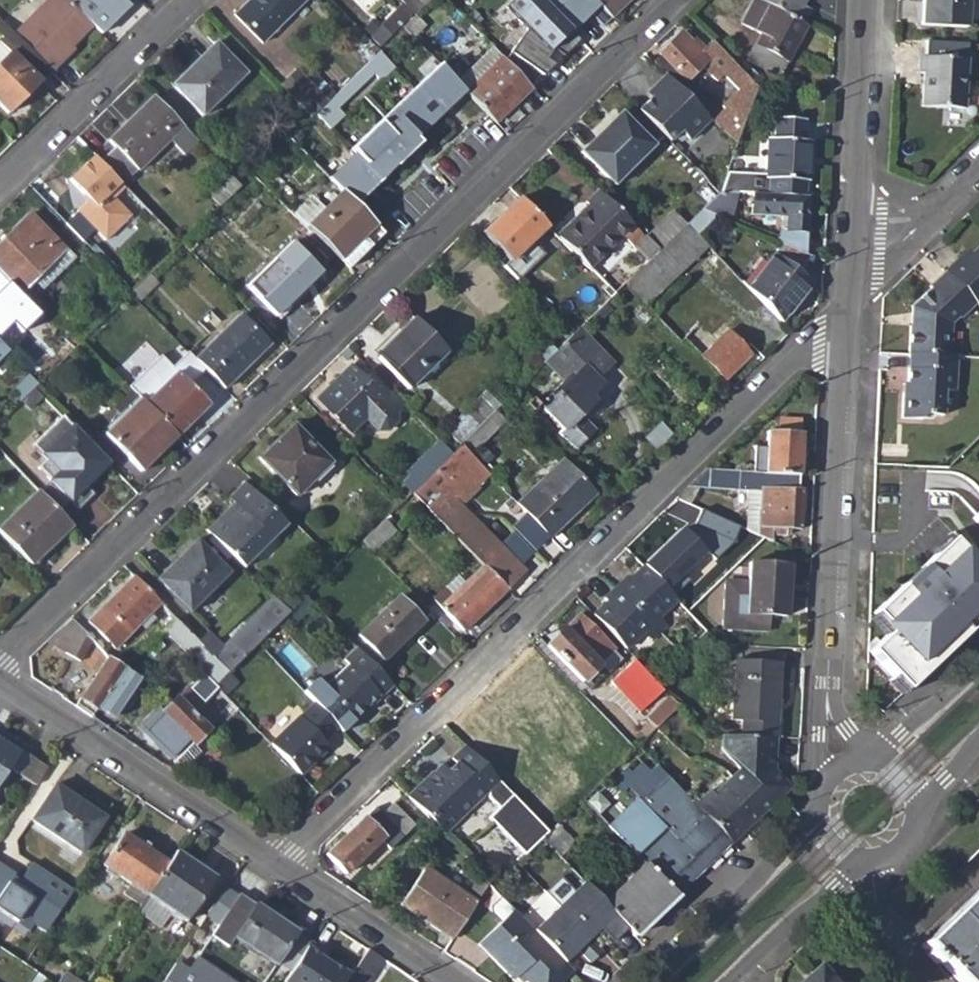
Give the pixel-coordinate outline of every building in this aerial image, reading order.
[(92,24),(67,0),(48,0),(13,34),(50,72),(62,59),(59,57),(70,45),(92,24)] [(129,4),(126,0),(67,0),(92,24),(100,33),(129,4)] [(305,0),(248,0),(234,14),(262,42),(305,0)] [(404,2),(416,14),(430,0),(402,0),(404,2)] [(608,22),(586,0),(546,0),(544,2),(584,44),(608,22)] [(630,0),(594,0),(611,18),(630,0)] [(759,0),(752,0),(740,22),(761,33),(746,62),(778,79),(806,25),(804,24),(759,0)] [(804,24),(811,9),(803,5),(806,0),(759,0),(804,24)] [(922,25),(966,27),(967,0),(923,0),(922,25)] [(380,46),(413,12),(404,2),(378,27),(372,21),(364,29),(370,35),(369,36),(380,46)] [(403,26),(412,35),(424,23),(415,14),(403,26)] [(13,34),(0,21),(0,36),(2,38),(0,41),(0,108),(7,115),(50,72),(13,34)] [(697,48),(692,43),(681,32),(652,61),(667,75),(678,86),(701,66),(716,82),(722,75),(742,95),(753,83),(711,40),(705,47),(701,43),(697,48)] [(692,43),(697,48),(701,43),(696,39),(692,43)] [(201,114),(245,73),(215,42),(172,84),(201,114)] [(59,57),(62,59),(73,48),(70,45),(59,57)] [(455,80),(466,91),(502,57),(493,47),(482,58),(481,57),(455,80)] [(964,108),(966,58),(921,56),(919,73),(924,73),(922,106),(964,108)] [(496,122),(532,87),(502,57),(466,91),(493,119),(496,122)] [(327,101),(308,82),(295,70),(279,84),(312,116),(327,101)] [(308,82),(327,101),(335,93),(316,74),(308,82)] [(678,86),(667,75),(654,88),(658,93),(639,112),(669,143),(683,129),(692,137),(711,119),(678,86)] [(183,154),(196,141),(153,96),(108,140),(114,146),(99,161),(122,184),(136,169),(137,170),(169,139),(183,154)] [(737,143),(744,124),(727,107),(714,120),(718,125),(726,132),(737,143)] [(601,131),(605,135),(623,116),(620,113),(601,131)] [(614,185),(653,145),(623,116),(605,135),(601,131),(581,152),(614,185)] [(805,140),(806,118),(775,117),(774,138),(767,137),(765,174),(726,172),(719,192),(735,193),(751,194),(806,196),(807,181),(809,181),(811,140),(805,140)] [(122,184),(99,161),(94,155),(93,155),(69,178),(89,197),(77,209),(104,238),(140,203),(122,184)] [(909,170),(926,176),(929,166),(913,160),(909,170)] [(396,219),(425,190),(399,163),(382,179),(376,173),(350,199),(372,221),(375,224),(389,211),(396,219)] [(220,206),(240,186),(228,173),(207,192),(220,206)] [(658,251),(644,236),(597,189),(585,202),(589,206),(558,236),(590,268),(623,236),(648,261),(649,261),(658,251)] [(372,221),(350,199),(341,190),(324,208),(306,226),(340,260),(347,268),(370,245),(362,237),(363,237),(360,234),(372,221)] [(731,223),(735,193),(719,192),(701,210),(731,223)] [(805,254),(808,196),(806,196),(751,194),(750,214),(779,216),(785,216),(785,231),(780,229),(775,241),(781,244),(805,254)] [(294,214),(306,226),(324,208),(311,196),(294,214)] [(509,263),(548,226),(519,197),(482,234),(509,263)] [(686,225),(686,224),(672,209),(644,236),(658,251),(661,248),(686,225)] [(63,248),(29,213),(0,242),(0,273),(18,292),(32,278),(42,288),(71,258),(63,248)] [(712,252),(724,241),(697,213),(686,224),(686,225),(708,248),(712,252)] [(360,234),(363,237),(362,237),(370,245),(383,232),(375,224),(372,221),(360,234)] [(661,248),(684,271),(708,248),(686,225),(661,248)] [(191,250),(196,244),(192,241),(187,246),(191,250)] [(276,315),(318,273),(290,244),(247,286),(276,315)] [(805,254),(781,244),(775,252),(801,273),(813,258),(805,254)] [(962,261),(959,259),(945,271),(976,305),(978,307),(978,244),(962,261)] [(670,283),(684,271),(661,248),(658,251),(649,261),(670,283)] [(783,322),(813,282),(801,273),(775,252),(748,288),(783,322)] [(625,284),(646,306),(670,283),(649,261),(648,261),(625,284)] [(930,290),(911,307),(908,354),(956,356),(957,324),(976,305),(945,271),(928,288),(930,290)] [(138,300),(156,281),(149,274),(131,292),(138,300)] [(10,313),(0,304),(0,324),(10,313)] [(224,388),(270,343),(240,315),(196,359),(224,388)] [(410,388),(447,352),(413,317),(396,334),(399,337),(378,357),(410,388)] [(591,397),(605,385),(600,381),(616,364),(603,351),(580,327),(572,335),(544,362),(565,383),(540,406),(563,430),(559,433),(575,449),(594,429),(580,416),(595,401),(591,397)] [(725,379),(751,353),(728,329),(701,355),(725,379)] [(375,354),(378,357),(399,337),(396,334),(375,354)] [(0,374),(15,360),(0,345),(0,374)] [(954,391),(956,356),(908,354),(907,384),(906,393),(902,393),(901,418),(922,420),(922,415),(942,416),(943,390),(954,391)] [(359,359),(353,366),(351,365),(317,398),(351,432),(365,417),(378,431),(387,431),(396,422),(396,411),(382,397),(390,390),(359,359)] [(183,428),(208,403),(167,362),(134,393),(140,399),(170,430),(178,423),(183,428)] [(34,388),(38,384),(28,374),(9,392),(19,402),(34,388)] [(112,407),(122,417),(140,399),(134,393),(130,389),(112,407)] [(396,411),(406,412),(409,409),(390,390),(382,397),(396,411)] [(496,410),(500,405),(485,390),(446,430),(461,446),(496,410)] [(176,435),(170,430),(140,399),(122,417),(105,434),(114,444),(116,442),(124,449),(122,451),(140,470),(176,435)] [(522,406),(529,413),(536,406),(529,399),(522,406)] [(471,455),(506,420),(496,410),(461,446),(471,455)] [(13,427),(4,416),(0,420),(0,440),(13,427)] [(170,430),(176,435),(183,428),(178,423),(170,430)] [(295,496),(329,463),(292,425),(258,458),(295,496)] [(799,474),(801,433),(766,431),(766,446),(753,446),(752,471),(798,474),(799,474)] [(434,471),(453,453),(440,441),(423,458),(434,471)] [(488,474),(471,455),(461,446),(453,453),(434,471),(412,493),(482,564),(507,589),(526,571),(494,538),(491,540),(449,498),(456,490),(464,498),(488,474)] [(550,539),(596,493),(563,458),(516,503),(550,539)] [(87,517),(118,488),(90,459),(46,500),(70,526),(77,533),(91,520),(87,517)] [(798,474),(752,471),(731,470),(730,489),(747,490),(745,528),(770,540),(770,535),(786,536),(786,528),(801,529),(803,490),(797,490),(798,474)] [(277,534),(286,525),(242,482),(228,496),(233,502),(237,506),(226,517),(222,513),(205,530),(243,568),(256,555),(252,551),(274,530),(277,534)] [(449,498),(491,540),(494,538),(459,503),(464,498),(456,490),(449,498)] [(46,500),(37,491),(0,525),(0,533),(31,564),(70,526),(46,500)] [(673,511),(686,516),(691,505),(679,499),(673,511)] [(222,513),(226,517),(237,506),(233,502),(222,513)] [(373,552),(395,531),(384,519),(362,540),(373,552)] [(252,551),(256,555),(277,534),(274,530),(252,551)] [(874,612),(891,630),(869,650),(906,690),(978,621),(978,567),(951,539),(874,612)] [(188,611),(227,573),(195,541),(156,580),(188,611)] [(322,579),(331,570),(323,562),(315,571),(322,579)] [(788,581),(788,565),(749,563),(748,582),(727,581),(724,584),(722,626),(724,629),(768,631),(769,615),(786,616),(787,591),(782,591),(783,581),(788,581)] [(463,631),(507,589),(482,564),(463,581),(457,574),(432,600),(463,631)] [(658,618),(671,605),(676,600),(642,566),(606,601),(592,615),(626,651),(643,634),(658,618)] [(150,613),(159,603),(133,577),(88,621),(115,648),(140,623),(145,628),(155,618),(150,613)] [(256,642),(287,612),(271,595),(221,645),(224,649),(215,659),(227,671),(256,642)] [(287,612),(295,621),(313,604),(304,595),(287,612)] [(383,661),(423,621),(398,595),(358,635),(383,661)] [(156,613),(168,624),(174,618),(163,606),(156,613)] [(582,681),(615,649),(579,613),(547,646),(582,681)] [(82,663),(93,642),(71,617),(46,642),(82,663)] [(215,659),(197,640),(174,618),(168,624),(163,629),(204,672),(203,673),(204,674),(214,684),(227,671),(215,659)] [(650,642),(666,625),(658,618),(643,634),(650,642)] [(197,640),(215,659),(224,649),(207,630),(197,640)] [(379,697),(392,685),(355,647),(343,659),(348,665),(322,690),(352,720),(378,695),(379,697)] [(97,708),(124,668),(108,657),(75,706),(91,717),(97,708)] [(776,722),(778,662),(734,660),(731,721),(742,721),(741,737),(775,738),(776,722)] [(640,712),(662,691),(633,661),(611,682),(640,712)] [(113,719),(140,679),(124,668),(97,708),(113,719)] [(204,703),(219,688),(214,684),(204,674),(189,688),(204,703)] [(192,745),(219,718),(204,703),(189,688),(187,686),(159,713),(155,708),(138,727),(170,759),(176,765),(183,765),(198,750),(192,745)] [(656,728),(678,705),(669,697),(646,719),(656,728)] [(324,741),(337,728),(313,702),(270,743),(301,776),(330,748),(324,741)] [(498,711),(535,750),(539,745),(502,708),(498,711)] [(721,736),(720,750),(738,769),(713,793),(709,789),(693,805),(731,843),(791,787),(774,769),(775,738),(741,737),(721,736)] [(8,767),(17,773),(29,755),(12,744),(1,739),(0,738),(0,779),(8,767)] [(444,834),(499,781),(464,745),(451,759),(455,763),(448,771),(439,779),(432,772),(407,796),(444,834)] [(432,772),(439,779),(448,771),(441,764),(432,772)] [(644,770),(626,787),(639,801),(657,784),(644,770)] [(731,843),(693,805),(666,776),(639,801),(664,827),(636,855),(644,863),(676,896),(731,843)] [(53,785),(30,820),(80,853),(107,813),(72,789),(68,795),(53,785)] [(393,803),(382,813),(375,806),(327,854),(346,873),(392,827),(402,837),(415,825),(393,803)] [(560,857),(576,843),(557,824),(548,832),(542,838),(560,857)] [(130,882),(123,893),(139,904),(147,894),(166,864),(122,832),(101,864),(130,882)] [(166,864),(147,894),(186,921),(214,878),(176,851),(166,864)] [(635,936),(676,896),(644,863),(603,903),(626,927),(635,936)] [(454,878),(450,884),(424,867),(400,904),(451,939),(488,884),(490,881),(481,873),(466,895),(461,891),(465,885),(454,878)] [(626,927),(603,903),(598,896),(584,882),(559,906),(589,938),(602,925),(615,938),(626,927)] [(925,945),(936,957),(932,962),(951,981),(978,981),(978,892),(925,945)] [(228,946),(233,938),(275,965),(297,932),(239,894),(211,935),(228,946)] [(589,938),(559,906),(533,931),(539,937),(564,962),(577,950),(590,963),(602,951),(589,938)] [(573,972),(564,962),(539,937),(533,931),(520,917),(508,929),(501,922),(477,944),(509,978),(515,978),(518,975),(525,981),(563,981),(573,972)] [(283,981),(343,981),(347,975),(322,958),(326,953),(309,942),(283,981)] [(382,959),(367,950),(346,981),(367,981),(382,959)] [(228,975),(198,956),(191,967),(179,959),(163,981),(224,981),(228,975)] [(822,963),(801,981),(839,981),(822,963)] [(30,981),(50,981),(51,980),(38,971),(30,981)] [(56,981),(81,981),(64,971),(56,981)]
